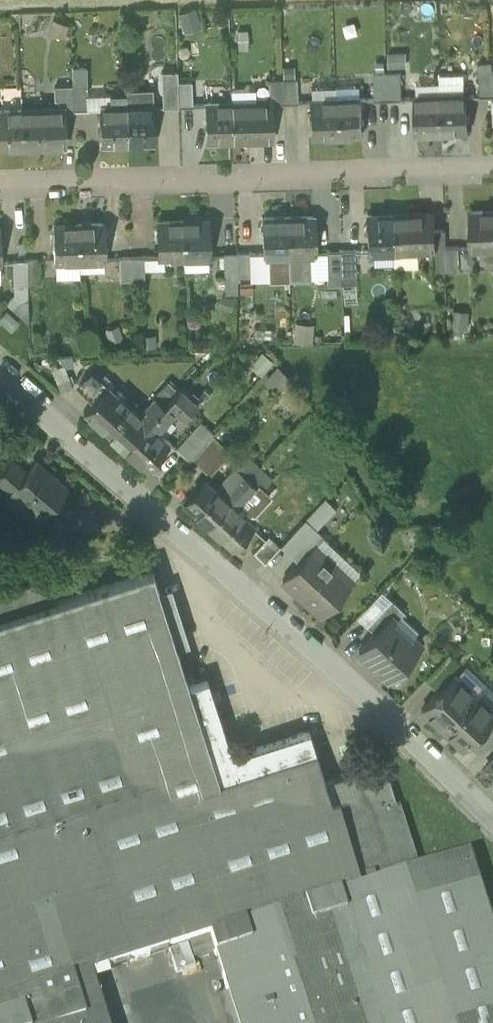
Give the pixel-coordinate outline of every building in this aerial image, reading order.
[(202,26),(195,8),(178,14),(185,32),(202,26)] [(69,26),(53,20),(47,33),(63,39),(69,26)] [(238,32),(239,49),(248,49),(247,32),(238,32)] [(407,53),(388,53),(388,68),(407,68),(407,53)] [(480,94),(492,94),(492,71),(492,63),(479,63),(480,94)] [(72,68),(73,86),(74,110),(88,110),(87,95),(87,68),(72,68)] [(163,107),(178,107),(178,83),(177,71),(161,71),(163,107)] [(375,100),(388,99),(387,74),(374,75),(375,100)] [(401,74),(387,74),(388,99),(402,99),(401,74)] [(440,74),(440,83),(440,95),(466,95),(465,74),(440,74)] [(271,100),(272,104),(283,104),(282,79),(268,80),(269,100),(271,100)] [(282,79),(283,104),(297,103),(296,79),(282,79)] [(191,83),(178,83),(178,107),(192,106),(191,83)] [(417,84),(417,96),(440,95),(440,83),(417,84)] [(63,111),(74,110),(73,86),(54,86),(55,99),(57,99),(57,107),(63,107),(63,111)] [(311,100),(336,99),(335,86),(310,87),(311,100)] [(361,86),(335,86),(336,99),(361,98),(361,86)] [(231,89),(231,101),(256,101),(255,88),(231,89)] [(109,94),(110,106),(126,105),(127,105),(127,93),(109,94)] [(127,93),(127,105),(152,104),(152,93),(127,93)] [(110,106),(109,94),(87,95),(88,110),(101,110),(101,106),(110,106)] [(417,133),(442,132),(440,95),(417,96),(416,96),(417,133)] [(466,95),(440,95),(442,132),(467,131),(466,95)] [(362,135),(361,98),(336,99),(337,136),(362,135)] [(312,137),(337,136),(336,99),(311,100),(312,137)] [(231,101),(231,102),(232,139),(232,140),(273,139),(272,104),(271,100),(269,100),(256,101),(231,101)] [(207,140),(232,139),(231,102),(206,103),(207,140)] [(153,142),(152,104),(127,105),(126,105),(127,142),(127,143),(153,142)] [(102,143),(127,142),(126,105),(110,106),(101,106),(101,110),(102,143)] [(22,108),(22,109),(23,146),(23,147),(64,146),(63,111),(63,107),(57,107),(22,108)] [(23,146),(22,109),(0,110),(0,147),(23,146)] [(492,248),(492,210),(472,211),(473,248),(481,248),(492,248)] [(433,212),(392,213),(393,251),(419,250),(432,250),(434,250),(434,230),(433,212)] [(368,252),(393,251),(392,213),(367,214),(368,252)] [(287,217),(288,254),(308,253),(313,253),(313,252),(312,216),(287,217)] [(268,254),(288,254),(287,217),(262,218),(263,252),(263,255),(268,254)] [(208,219),(183,220),(184,257),(209,256),(208,219)] [(164,258),(184,257),(183,220),(158,221),(159,257),(159,258),(164,258)] [(103,222),(78,223),(79,260),(104,259),(103,222)] [(56,261),(79,260),(78,223),(53,224),(54,261),(56,261)] [(433,271),(446,270),(445,246),(445,230),(434,230),(434,250),(432,250),(433,271)] [(458,245),(445,246),(446,270),(459,270),(458,245)] [(481,248),(481,262),(492,262),(492,248),(481,248)] [(355,249),(341,250),(342,283),(356,282),(355,249)] [(328,285),(342,285),(342,283),(341,250),(327,250),(327,252),(328,277),(328,285)] [(420,266),(419,250),(393,251),(394,267),(420,266)] [(250,252),(236,252),(223,253),(224,277),(237,276),(250,276),(250,253),(250,252)] [(269,280),(268,254),(263,255),(263,252),(250,253),(250,276),(250,280),(269,280)] [(309,278),(328,277),(327,252),(313,252),(313,253),(308,253),(309,278)] [(309,278),(308,253),(288,254),(289,279),(289,280),(309,279),(309,278)] [(268,254),(269,280),(289,279),(288,254),(268,254)] [(121,280),(132,280),(131,255),(120,256),(121,280)] [(144,255),(131,255),(132,280),(145,279),(144,270),(144,257),(144,255)] [(209,256),(184,257),(184,269),(209,269),(209,256)] [(159,257),(144,257),(144,270),(164,269),(164,258),(159,258),(159,257)] [(28,293),(27,282),(27,259),(12,260),(13,294),(28,293)] [(39,259),(27,259),(27,282),(40,281),(39,259)] [(79,260),(79,270),(104,269),(104,259),(79,260)] [(79,270),(79,260),(56,261),(56,277),(80,276),(79,270)] [(224,277),(225,293),(237,293),(237,276),(224,277)] [(356,282),(342,283),(342,285),(343,300),(357,300),(356,282)] [(28,293),(13,294),(5,302),(29,324),(28,293)] [(235,297),(221,293),(217,307),(230,311),(235,297)] [(452,310),(450,329),(468,331),(470,312),(452,310)] [(0,318),(12,328),(18,321),(7,311),(0,318)] [(314,324),(295,322),(293,343),(312,344),(314,324)] [(124,339),(118,324),(104,330),(110,345),(124,339)] [(156,335),(140,336),(141,349),(156,348),(156,335)] [(274,362),(261,351),(249,366),(262,376),(274,362)] [(73,386),(65,364),(51,369),(59,391),(73,386)] [(277,366),(264,380),(274,389),(287,375),(277,366)] [(75,386),(92,401),(108,385),(90,369),(75,386)] [(154,397),(164,405),(168,400),(178,389),(169,381),(154,397)] [(83,411),(124,448),(164,405),(154,397),(139,414),(108,385),(92,401),(83,411)] [(178,389),(168,400),(177,409),(176,410),(184,417),(197,402),(180,387),(178,389)] [(157,430),(176,410),(177,409),(168,400),(164,405),(124,448),(147,469),(159,455),(158,454),(169,442),(157,430)] [(175,448),(186,458),(210,432),(199,422),(175,448)] [(192,456),(199,463),(215,446),(226,457),(231,451),(214,434),(192,456)] [(199,463),(209,474),(226,457),(215,446),(199,463)] [(240,471),(249,479),(260,468),(247,457),(237,468),(236,469),(240,472),(240,471)] [(11,491),(11,492),(15,487),(43,512),(66,485),(37,460),(27,471),(12,458),(0,472),(0,482),(11,491)] [(183,503),(207,525),(249,479),(240,471),(240,472),(236,469),(237,468),(236,467),(216,488),(206,479),(183,503)] [(272,479),(260,468),(249,479),(258,487),(257,488),(260,491),(261,490),(272,479)] [(258,487),(249,479),(207,525),(231,546),(253,522),(243,513),(238,508),(257,488),(258,487)] [(33,523),(43,512),(15,487),(11,492),(11,491),(10,492),(5,498),(33,523)] [(238,508),(243,513),(245,512),(253,513),(268,496),(261,490),(260,491),(257,488),(238,508)] [(324,499),(302,522),(313,532),(335,509),(324,499)] [(58,511),(59,535),(95,533),(94,509),(58,511)] [(302,522),(280,545),(299,562),(314,545),(315,546),(322,539),(313,532),(302,522)] [(264,562),(280,546),(269,536),(253,552),(264,562)] [(322,539),(315,546),(351,580),(360,571),(324,537),(322,539)] [(282,580),(319,615),(320,613),(317,610),(347,578),(350,581),(351,580),(315,546),(314,545),(299,562),(282,580)] [(176,647),(158,590),(152,570),(56,600),(18,612),(11,590),(0,593),(0,1022),(105,1022),(90,976),(210,938),(237,1022),(492,1022),(492,911),(487,913),(468,855),(419,871),(384,762),(325,781),(309,730),(232,755),(207,679),(188,684),(176,647)] [(49,578),(11,590),(18,612),(56,600),(49,578)] [(317,610),(320,613),(350,581),(347,578),(317,610)] [(171,586),(158,590),(176,647),(189,643),(171,586)] [(357,616),(366,624),(390,598),(382,590),(357,616)] [(366,624),(374,633),(389,616),(394,621),(400,615),(404,611),(390,598),(366,624)] [(400,615),(394,621),(411,637),(417,631),(400,615)] [(413,638),(411,637),(394,621),(389,616),(374,633),(358,650),(370,661),(367,665),(377,674),(380,670),(389,678),(398,668),(401,670),(411,660),(408,657),(401,651),(413,638)] [(401,651),(408,657),(419,645),(413,638),(401,651)] [(455,676),(474,693),(483,683),(485,681),(466,664),(455,676)] [(422,708),(442,727),(474,693),(455,676),(453,674),(422,708)] [(483,683),(474,693),(484,703),(492,694),(492,692),(483,683)] [(474,693),(442,727),(463,746),(492,713),(492,712),(484,703),(474,693)] [(483,731),(492,740),(492,739),(492,720),(483,731)] [(467,748),(477,757),(492,740),(483,731),(467,748)] [(492,774),(492,758),(485,767),(492,774)]
